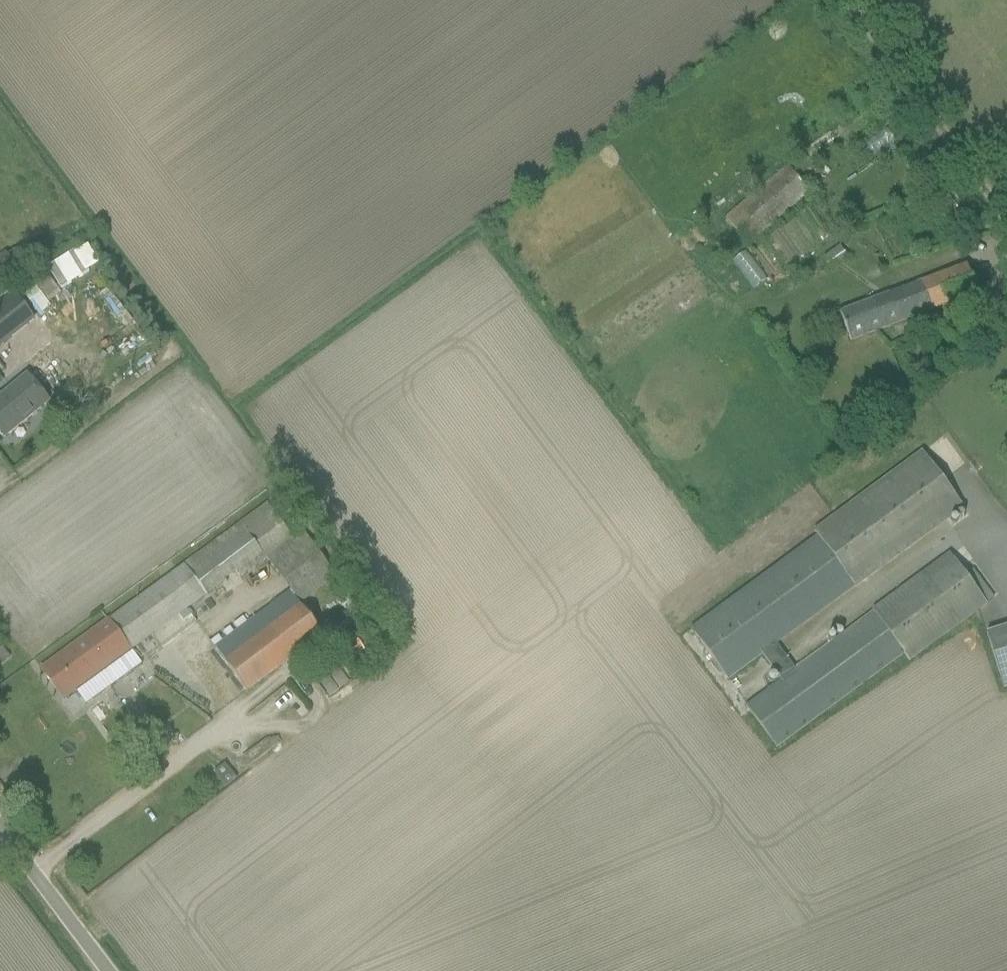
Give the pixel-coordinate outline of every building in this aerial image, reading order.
[(885,127),(861,148),(869,157),(893,136),(885,127)] [(729,218),(750,244),(813,191),(791,165),(729,218)] [(45,268),(58,292),(104,267),(92,243),(45,268)] [(24,278),(5,252),(0,256),(0,296),(24,278)] [(840,310),(850,339),(977,294),(967,266),(840,310)] [(0,303),(0,338),(3,342),(35,316),(15,291),(0,303)] [(0,399),(0,431),(5,437),(48,403),(26,377),(0,399)] [(746,707),(777,749),(905,654),(910,661),(994,599),(973,571),(965,576),(951,556),(796,670),(777,645),(962,508),(922,453),(817,530),(820,535),(693,629),(730,680),(763,655),(782,681),(746,707)] [(268,504),(108,621),(130,651),(237,573),(240,577),(264,560),(293,538),(268,504)] [(231,637),(215,649),(246,692),(263,680),(322,634),(310,619),(305,611),(300,605),(290,592),(272,606),(231,637)] [(351,600),(342,607),(353,623),(363,616),(351,600)] [(41,670),(63,700),(130,651),(108,621),(41,670)] [(1004,688),(1006,687),(1006,628),(987,635),(1004,688)]
